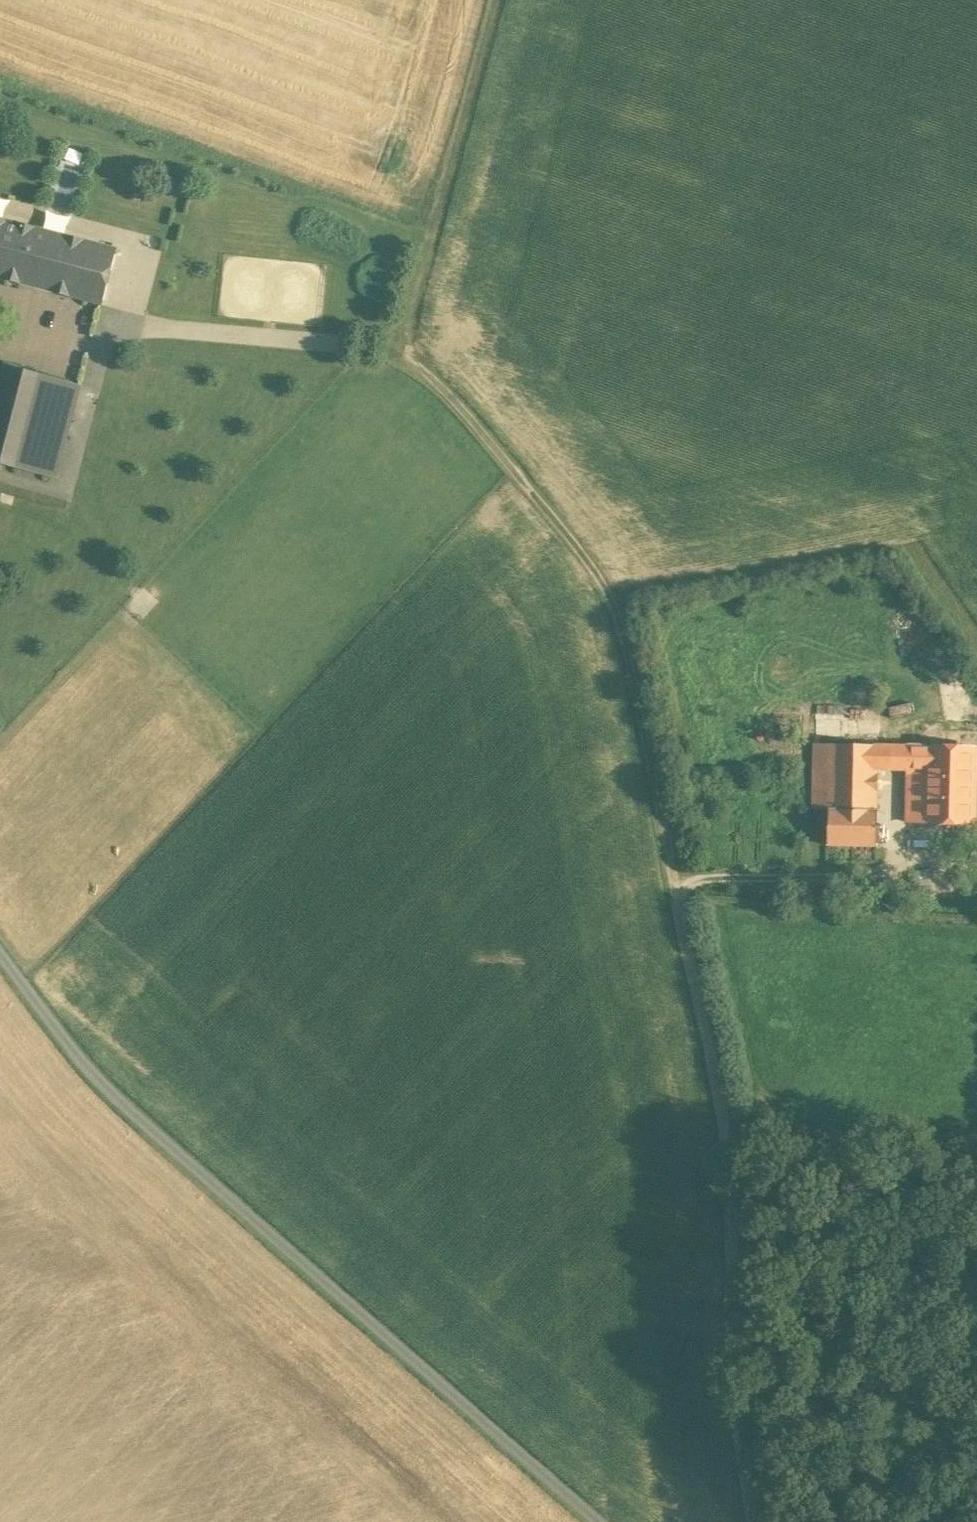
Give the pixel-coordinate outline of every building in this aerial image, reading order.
[(0,218),(0,278),(102,305),(117,249),(0,218)] [(55,354),(25,346),(20,369),(49,377),(55,354)] [(4,365),(0,380),(0,463),(24,469),(49,377),(20,369),(4,365)] [(79,385),(49,377),(24,469),(55,478),(79,385)] [(880,706),(815,703),(814,742),(878,745),(879,745),(880,706)] [(946,723),(945,747),(976,748),(976,724),(975,724),(946,723)] [(878,745),(814,742),(812,807),(827,808),(827,807),(876,809),(877,767),(878,745)] [(879,745),(878,745),(877,767),(891,767),(892,745),(879,745)] [(908,746),(892,745),(891,767),(907,768),(908,746)] [(928,746),(908,746),(907,768),(906,778),(926,779),(928,746)] [(945,747),(928,746),(926,779),(925,822),(949,823),(973,824),(976,748),(945,747)] [(926,779),(906,778),(905,821),(925,822),(926,779)] [(876,809),(827,807),(827,808),(826,844),(875,846),(876,809)] [(973,824),(949,823),(948,839),(972,840),(973,824)]
